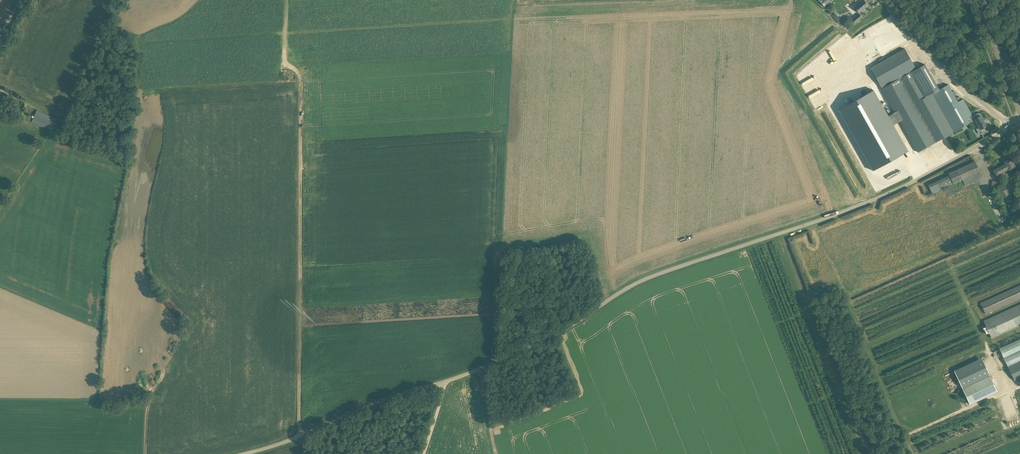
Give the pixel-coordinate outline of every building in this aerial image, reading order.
[(859,13),(868,5),(864,0),(855,7),(859,13)] [(859,13),(852,19),(855,23),(862,17),(859,13)] [(880,63),(871,68),(885,92),(917,150),(918,152),(951,133),(969,123),(966,119),(972,115),(963,99),(958,102),(955,95),(957,93),(954,90),(952,92),(948,84),(939,89),(925,64),(916,69),(905,49),(886,59),(884,57),(878,60),(880,63)] [(876,88),(842,107),(875,167),(910,148),(876,88)] [(32,122),(52,131),(57,119),(37,110),(32,122)] [(987,126),(979,113),(973,116),(967,119),(969,123),(970,124),(974,122),(980,133),(985,130),(984,128),(987,126)] [(993,169),(995,174),(996,176),(1008,170),(1011,169),(1016,167),(1011,158),(1004,162),(1005,164),(993,169)] [(949,175),(928,185),(932,193),(962,180),(965,186),(983,177),(975,161),(949,173),(949,175)] [(1008,192),(1015,189),(1012,182),(998,189),(1005,203),(1012,199),(1008,192)] [(986,314),(1019,299),(1019,286),(981,303),(986,314)] [(984,320),(992,338),(1019,325),(1019,304),(984,320)] [(1007,366),(1019,360),(1019,339),(999,349),(1007,366)] [(982,357),(954,370),(963,388),(990,375),(982,357)] [(1008,367),(1014,380),(1019,377),(1019,361),(1008,367)] [(990,375),(963,388),(970,404),(997,391),(990,375)]
